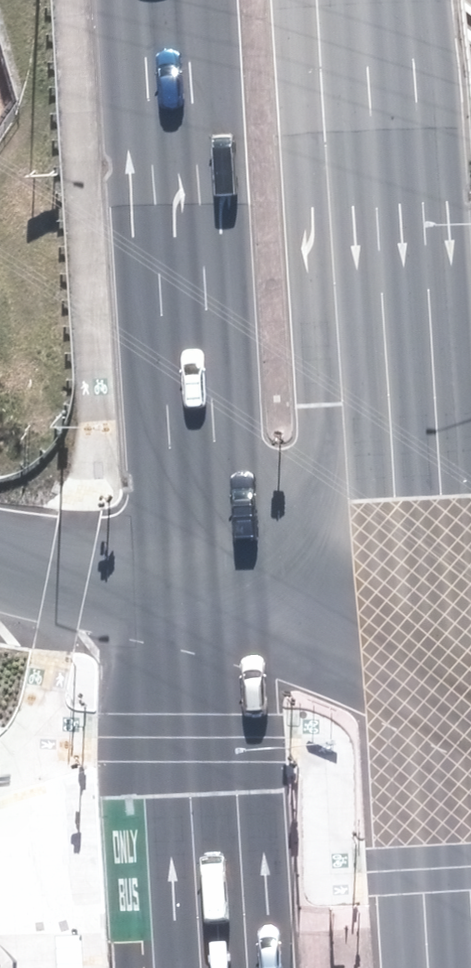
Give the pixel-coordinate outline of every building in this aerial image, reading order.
[(86,943),(64,944),(66,967),(87,967),(86,943)]
